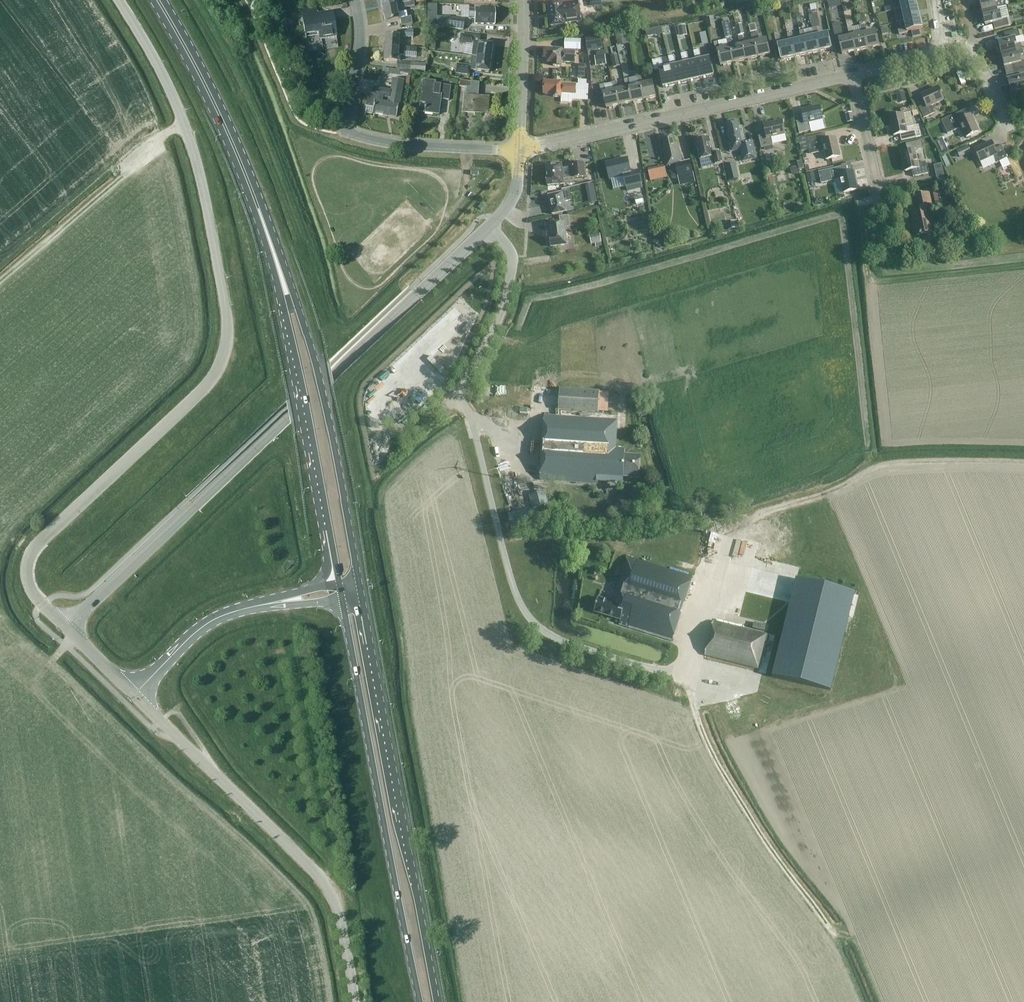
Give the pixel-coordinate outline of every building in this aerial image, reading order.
[(395,0),(381,0),(383,11),(402,7),(402,3),(408,2),(409,7),(415,6),(414,3),(414,1),(411,1),(411,0),(402,0),(395,1),(395,0)] [(916,3),(916,0),(900,0),(901,4),(893,6),(894,10),(902,8),(902,7),(916,3)] [(997,9),(996,4),(998,3),(997,0),(979,0),(982,12),(997,9)] [(386,22),(399,19),(401,19),(402,26),(413,24),(411,17),(408,18),(407,11),(404,12),(403,8),(409,7),(408,2),(402,3),(402,7),(383,11),(386,22)] [(581,22),(579,2),(562,4),(562,2),(549,3),(552,27),(564,26),(564,24),(581,22)] [(904,19),(919,16),(916,3),(902,7),(902,8),(904,16),(896,18),(897,22),(905,21),(904,19)] [(333,12),(318,14),(317,7),(302,9),(306,36),(319,34),(320,40),(337,37),(333,12)] [(496,9),(475,9),(469,9),(469,18),(475,18),(475,24),(495,24),(496,9)] [(998,14),(997,9),(982,12),(985,25),(993,23),(995,30),(1012,25),(1010,18),(1002,20),(1001,13),(998,14)] [(867,33),(865,25),(862,12),(858,13),(862,34),(864,34),(867,49),(880,46),(876,31),(867,33)] [(819,20),(817,13),(809,14),(810,20),(811,20),(812,28),(820,27),(819,20)] [(278,15),(280,25),(287,24),(286,14),(278,15)] [(899,35),(908,33),(908,31),(922,28),(919,16),(904,19),(905,21),(906,28),(898,30),(899,35)] [(716,27),(713,17),(706,19),(708,29),(716,27)] [(465,20),(451,18),(449,29),(463,30),(465,20)] [(852,36),(850,37),(844,38),(841,23),(833,25),(836,40),(839,40),(842,54),(855,51),(852,36)] [(678,27),(679,34),(687,33),(686,25),(678,27)] [(815,36),(819,51),(831,49),(828,33),(818,36),(816,28),(812,29),(814,37),(815,36)] [(864,34),(862,34),(854,36),(853,28),(852,28),(848,29),(850,37),(852,36),(855,51),(867,49),(864,34)] [(812,29),(804,30),(806,38),(814,37),(812,29)] [(815,36),(814,37),(806,38),(804,30),(800,31),(801,40),(803,39),(807,54),(819,51),(815,36)] [(920,30),(911,31),(912,38),(921,37),(920,30)] [(1017,45),(1015,38),(1020,37),(1018,30),(1004,33),(1006,40),(998,42),(1001,54),(1022,49),(1021,44),(1017,45)] [(615,34),(618,46),(629,43),(626,32),(615,34)] [(755,42),(758,57),(771,54),(767,39),(759,41),(757,33),(751,35),(753,42),(755,42)] [(803,39),(801,40),(794,41),(792,33),(787,34),(789,42),(791,42),(794,57),(807,54),(803,39)] [(491,59),(493,45),(480,43),(481,37),(461,34),(460,43),(473,45),(472,56),(491,59)] [(398,49),(399,36),(386,35),(385,48),(398,49)] [(601,36),(587,38),(588,50),(603,48),(601,36)] [(755,42),(753,42),(745,44),(743,36),(739,37),(741,45),(742,45),(746,60),(758,57),(755,42)] [(791,42),(789,42),(781,44),(779,36),(775,37),(777,46),(778,45),(782,60),(794,57),(791,42)] [(742,45),(741,45),(733,47),(731,39),(726,40),(728,48),(730,48),(733,63),(746,60),(742,45)] [(730,48),(728,48),(721,50),(719,42),(714,43),(716,51),(718,51),(721,66),(733,63),(730,48)] [(411,52),(411,47),(405,47),(404,49),(398,49),(385,48),(384,61),(398,62),(398,55),(404,56),(405,52),(411,52)] [(562,49),(545,49),(545,58),(548,58),(548,63),(553,63),(553,66),(562,66),(562,62),(575,63),(575,51),(562,51),(562,49)] [(1020,56),(1023,55),(1022,49),(1001,54),(1005,67),(1012,65),(1014,71),(1023,69),(1023,61),(1021,62),(1020,56)] [(700,50),(694,51),(696,61),(697,61),(701,79),(714,76),(710,58),(702,60),(700,50)] [(687,53),(681,54),(683,64),(685,64),(689,82),(701,79),(697,61),(696,61),(689,63),(687,53)] [(618,54),(611,56),(614,68),(621,66),(618,54)] [(489,72),(491,59),(472,56),(471,66),(457,64),(456,73),(470,75),(471,70),(476,71),(489,72)] [(674,56),(668,57),(671,67),(672,67),(676,85),(689,82),(685,64),(683,64),(677,66),(674,56)] [(662,59),(652,61),(655,71),(659,70),(663,88),(676,85),(672,67),(671,67),(664,69),(662,59)] [(427,60),(422,60),(422,63),(411,63),(398,63),(397,70),(426,71),(426,64),(427,64),(427,60)] [(1014,71),(1016,78),(1008,80),(1011,92),(1023,89),(1023,69),(1014,71)] [(640,85),(644,100),(656,97),(653,82),(643,84),(641,76),(637,77),(639,85),(640,85)] [(404,80),(393,78),(391,91),(389,103),(383,102),(383,97),(369,94),(367,106),(374,107),(373,113),(397,117),(399,106),(400,107),(404,80)] [(640,85),(639,85),(631,87),(629,79),(625,80),(626,88),(628,88),(631,103),(644,100),(640,85)] [(441,85),(440,95),(434,94),(436,82),(424,80),(421,102),(426,102),(425,113),(439,115),(441,99),(449,101),(451,86),(441,85)] [(483,107),(488,107),(489,98),(478,97),(480,83),(461,81),(460,87),(468,88),(467,97),(465,112),(483,113),(483,107)] [(562,82),(545,81),(545,86),(544,86),(543,90),(545,90),(544,95),(553,95),(553,97),(561,97),(562,94),(576,94),(576,85),(562,84),(562,82)] [(628,88),(626,88),(619,90),(617,82),(612,83),(614,91),(616,90),(619,105),(631,103),(628,88)] [(616,90),(614,91),(606,92),(604,84),(600,85),(602,94),(603,94),(607,108),(619,105),(616,90)] [(919,108),(924,118),(935,113),(931,106),(944,100),(939,88),(921,96),(925,105),(919,108)] [(896,93),(898,104),(906,102),(905,98),(904,91),(900,92),(896,93)] [(797,122),(799,133),(811,131),(809,123),(823,120),(820,107),(801,111),(804,120),(797,122)] [(971,115),(970,115),(967,109),(948,117),(941,121),(948,134),(962,128),(967,138),(979,132),(971,115)] [(852,112),(845,114),(847,123),(854,122),(852,112)] [(911,113),(903,115),(906,128),(914,126),(911,113)] [(903,115),(903,114),(890,117),(894,136),(904,134),(905,140),(921,137),(919,130),(915,131),(914,126),(906,128),(903,115)] [(742,127),(739,127),(738,121),(726,123),(729,135),(728,135),(729,142),(728,142),(730,152),(740,149),(743,162),(757,158),(753,142),(746,143),(742,127)] [(759,137),(762,148),(773,146),(771,137),(785,134),(782,121),(764,126),(766,135),(759,137)] [(826,140),(825,134),(806,138),(805,135),(799,137),(802,151),(824,146),(827,160),(840,157),(836,138),(826,140)] [(682,161),(681,159),(677,142),(675,142),(673,136),(662,138),(665,149),(664,150),(665,157),(664,157),(666,167),(677,164),(679,177),(693,174),(689,160),(682,161)] [(713,153),(709,138),(695,141),(700,160),(713,157),(715,165),(723,163),(720,152),(713,153)] [(995,149),(992,142),(975,150),(980,162),(993,156),(997,163),(1007,158),(1001,146),(995,149)] [(953,152),(956,159),(971,152),(968,145),(953,152)] [(918,164),(915,150),(902,153),(906,171),(915,169),(917,176),(928,173),(926,162),(918,164)] [(639,170),(631,172),(628,158),(606,163),(610,179),(624,176),(626,187),(642,183),(639,170)] [(585,177),(584,164),(572,165),(572,168),(563,169),(562,164),(546,166),(548,186),(564,185),(563,179),(585,177)] [(799,166),(798,166),(792,168),(791,168),(792,175),(800,173),(799,170),(799,166)] [(843,174),(842,167),(819,172),(822,183),(841,179),(844,193),(857,190),(853,171),(843,174)] [(661,169),(648,172),(650,182),(663,179),(661,169)] [(737,170),(727,173),(729,181),(739,179),(737,170)] [(943,170),(935,172),(937,178),(945,176),(943,170)] [(806,174),(808,183),(816,181),(814,172),(806,174)] [(586,186),(588,194),(596,192),(594,184),(586,186)] [(949,205),(945,188),(933,191),(936,207),(949,205)] [(549,196),(553,215),(567,211),(565,202),(572,200),(569,191),(549,196)] [(867,191),(857,193),(859,199),(868,197),(867,191)] [(911,211),(917,236),(934,232),(929,208),(932,207),(929,192),(916,195),(920,210),(911,211)] [(573,222),(572,216),(569,216),(560,217),(561,223),(550,224),(551,236),(550,237),(551,247),(568,245),(565,227),(570,227),(570,222),(573,222)] [(673,234),(662,228),(656,239),(667,245),(673,234)] [(590,235),(592,244),(602,242),(600,234),(590,235)] [(592,272),(601,270),(596,248),(588,249),(592,272)] [(559,410),(599,412),(600,391),(560,388),(559,410)] [(622,478),(639,479),(641,456),(625,455),(625,447),(615,446),(617,419),(544,415),(540,479),(622,484),(622,478)] [(548,504),(544,491),(530,495),(534,509),(548,504)] [(692,577),(628,557),(611,602),(599,598),(594,612),(621,620),(620,623),(628,625),(627,627),(672,641),(692,577)] [(831,691),(855,593),(796,579),(772,676),(831,691)] [(705,655),(758,668),(767,633),(714,620),(705,655)]
